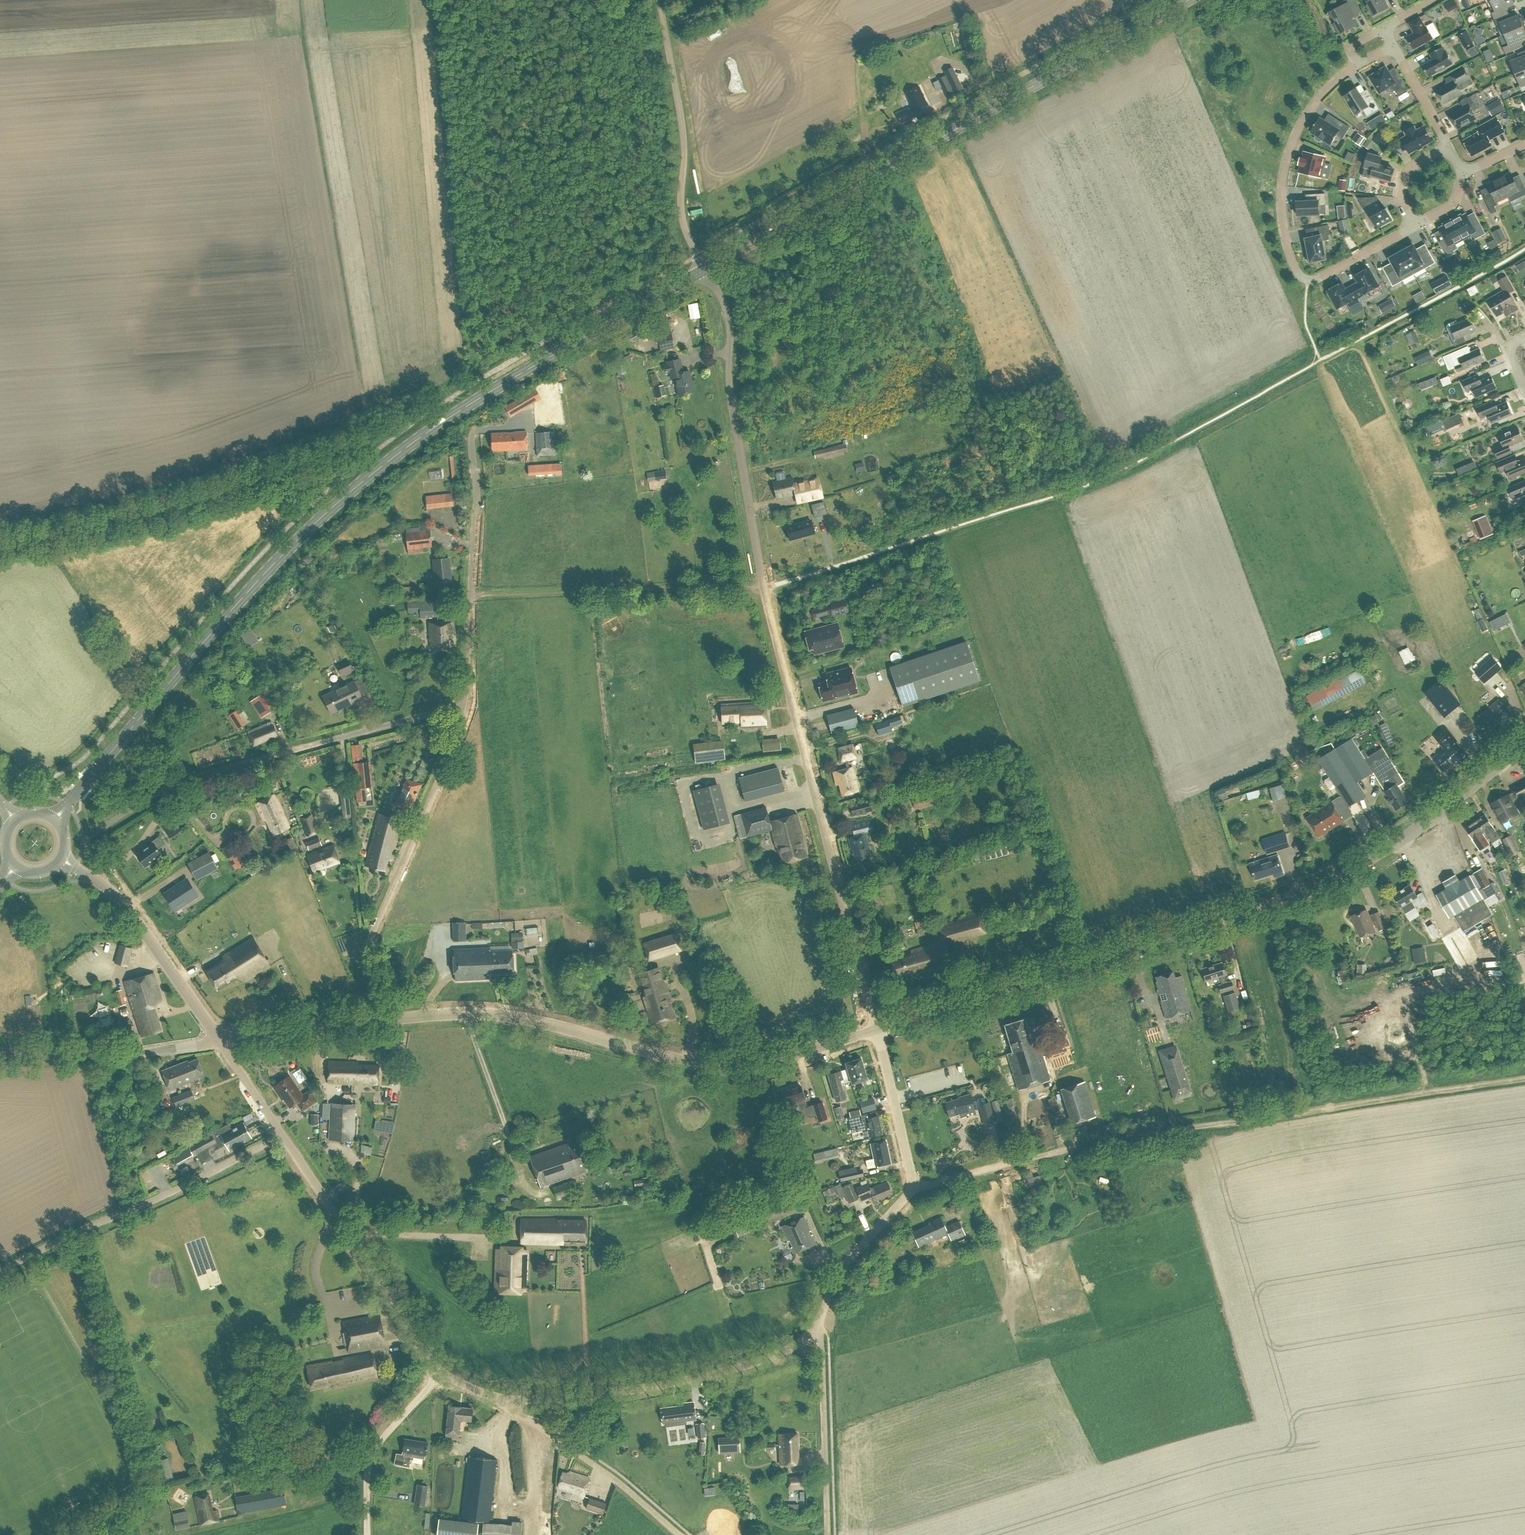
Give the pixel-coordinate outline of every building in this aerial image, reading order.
[(1326,15),(1337,22),(1338,23),(1336,24),(1340,32),(1342,31),(1347,29),(1347,30),(1355,25),(1351,18),(1360,13),(1353,0),(1347,0),(1342,3),(1344,6),(1337,10),(1331,7),(1326,15)] [(1387,7),(1383,0),(1384,0),(1367,0),(1370,5),(1368,6),(1373,14),(1375,13),(1375,14),(1379,11),(1380,12),(1387,7)] [(1442,2),(1442,3),(1446,11),(1456,6),(1452,0),(1446,0),(1442,2)] [(1494,19),(1506,14),(1504,9),(1513,5),(1514,6),(1515,6),(1513,2),(1515,1),(1515,0),(1493,0),(1491,1),(1493,7),(1490,8),(1494,19)] [(1502,29),(1505,34),(1523,27),(1523,25),(1524,24),(1522,17),(1520,18),(1518,15),(1518,16),(1508,20),(1506,14),(1494,19),(1499,30),(1502,29)] [(1407,37),(1414,50),(1434,39),(1427,27),(1426,27),(1421,17),(1409,23),(1413,31),(1413,30),(1415,33),(1407,37)] [(1437,35),(1443,32),(1436,19),(1430,22),(1437,35)] [(1506,54),(1520,48),(1518,42),(1524,39),(1524,28),(1524,29),(1523,27),(1505,34),(1507,40),(1501,43),(1506,54)] [(1466,32),(1459,36),(1465,48),(1473,44),(1466,32)] [(1430,54),(1433,60),(1423,66),(1429,77),(1440,70),(1441,72),(1446,69),(1445,68),(1453,63),(1447,53),(1446,53),(1442,47),(1430,54)] [(1475,47),(1468,50),(1472,57),(1479,54),(1475,47)] [(1524,70),(1524,51),(1517,54),(1520,59),(1515,61),(1515,62),(1513,63),(1517,73),(1524,70)] [(1493,55),(1486,57),(1488,63),(1495,60),(1493,55)] [(963,89),(953,68),(943,72),(954,94),(963,89)] [(1386,71),(1383,70),(1382,70),(1370,77),(1377,89),(1383,86),(1384,88),(1386,91),(1388,92),(1391,92),(1393,91),(1395,90),(1398,96),(1408,90),(1395,69),(1389,73),(1387,70),(1386,71)] [(1437,91),(1439,95),(1438,97),(1440,100),(1442,100),(1444,104),(1463,94),(1461,90),(1469,86),(1466,81),(1470,79),(1464,69),(1452,75),(1455,81),(1437,91)] [(916,117),(917,120),(931,114),(923,95),(922,95),(919,86),(904,93),(908,101),(909,100),(912,107),(896,113),(901,123),(916,117)] [(1364,110),(1367,116),(1379,109),(1372,97),(1365,101),(1357,89),(1356,89),(1355,88),(1350,92),(1344,97),(1356,115),(1364,110)] [(1508,90),(1502,93),(1504,100),(1509,98),(1511,97),(1508,90)] [(1471,96),(1460,102),(1463,107),(1450,115),(1457,129),(1476,119),(1468,105),(1474,102),(1471,96)] [(1395,114),(1391,107),(1385,111),(1389,117),(1395,114)] [(1382,115),(1375,119),(1379,125),(1386,121),(1382,115)] [(1319,142),(1321,141),(1323,140),(1331,145),(1337,136),(1343,139),(1350,127),(1337,119),(1332,126),(1320,118),(1310,132),(1316,136),(1315,138),(1316,140),(1319,142)] [(1471,153),(1472,156),(1491,145),(1489,140),(1504,132),(1497,118),(1477,128),(1479,133),(1464,141),(1465,144),(1465,146),(1468,153),(1471,153)] [(1404,132),(1407,136),(1401,139),(1409,154),(1432,141),(1424,126),(1416,131),(1414,126),(1404,132)] [(1373,139),(1382,147),(1390,138),(1380,130),(1373,139)] [(1353,141),(1359,145),(1365,138),(1359,133),(1353,141)] [(1365,145),(1369,149),(1374,143),(1369,139),(1365,145)] [(1299,165),(1301,165),(1299,172),(1309,175),(1310,176),(1314,177),(1316,176),(1321,177),(1324,163),(1325,157),(1322,156),(1304,152),(1303,159),(1300,159),(1299,165)] [(1354,156),(1349,154),(1346,160),(1352,162),(1354,156)] [(1372,176),(1391,182),(1394,170),(1380,166),(1382,158),(1369,154),(1365,167),(1374,169),(1372,176)] [(1508,197),(1510,202),(1517,199),(1524,195),(1524,186),(1523,183),(1517,186),(1511,173),(1499,179),(1508,197)] [(1484,197),(1492,214),(1497,212),(1495,206),(1498,205),(1497,202),(1508,197),(1499,179),(1488,184),(1491,192),(1490,194),(1484,197)] [(1298,210),(1298,216),(1320,214),(1319,206),(1326,205),(1325,194),(1312,194),(1312,201),(1297,202),(1297,203),(1295,203),(1296,210),(1298,210)] [(1371,217),(1377,229),(1393,220),(1386,209),(1383,210),(1379,204),(1377,204),(1376,197),(1359,198),(1364,209),(1368,207),(1373,216),(1371,217)] [(1452,220),(1462,239),(1470,235),(1473,240),(1485,234),(1479,223),(1473,226),(1467,214),(1462,217),(1462,215),(1452,220)] [(1440,243),(1447,257),(1454,253),(1453,250),(1457,248),(1454,243),(1462,239),(1452,220),(1444,224),(1444,226),(1440,228),(1446,239),(1440,243)] [(1350,232),(1348,224),(1340,226),(1342,234),(1350,232)] [(1317,237),(1306,239),(1309,254),(1307,254),(1309,262),(1310,262),(1311,262),(1326,259),(1322,241),(1329,239),(1328,235),(1330,234),(1328,225),(1315,228),(1317,237)] [(1506,238),(1501,226),(1491,231),(1496,242),(1506,238)] [(1407,246),(1401,250),(1414,275),(1436,263),(1429,250),(1420,256),(1414,245),(1408,248),(1407,246)] [(1396,285),(1414,275),(1401,250),(1394,253),(1395,255),(1390,258),(1396,269),(1389,272),(1396,285)] [(1460,269),(1456,260),(1445,266),(1450,275),(1460,269)] [(1358,282),(1352,286),(1361,302),(1372,296),(1370,292),(1380,286),(1370,268),(1355,276),(1358,282)] [(1447,275),(1439,279),(1445,290),(1453,286),(1447,275)] [(1507,316),(1518,309),(1515,305),(1516,305),(1509,293),(1515,290),(1506,276),(1498,281),(1504,291),(1488,300),(1497,316),(1504,312),(1507,316)] [(1361,302),(1352,286),(1346,289),(1342,283),(1327,291),(1328,293),(1327,294),(1326,296),(1330,302),(1332,302),(1333,301),(1337,309),(1347,304),(1350,308),(1361,302)] [(1477,283),(1471,287),(1475,294),(1482,289),(1477,283)] [(1378,306),(1382,313),(1395,306),(1391,298),(1378,306)] [(1476,330),(1471,318),(1456,324),(1455,321),(1450,323),(1448,325),(1446,327),(1446,328),(1455,347),(1466,342),(1464,336),(1476,330)] [(667,319),(652,323),(657,345),(672,341),(667,319)] [(1416,331),(1406,335),(1410,345),(1420,340),(1416,331)] [(1465,348),(1450,354),(1456,366),(1458,372),(1485,361),(1480,349),(1467,354),(1465,348)] [(1423,354),(1415,358),(1419,365),(1426,362),(1423,354)] [(674,377),(679,395),(694,391),(689,371),(683,372),(679,359),(667,362),(671,378),(674,377)] [(1473,389),(1476,397),(1497,388),(1492,376),(1481,381),(1478,375),(1463,381),(1468,391),(1473,389)] [(1441,380),(1444,387),(1452,383),(1449,376),(1441,380)] [(1430,380),(1432,386),(1438,384),(1436,377),(1430,380)] [(1393,380),(1394,386),(1404,383),(1403,378),(1393,380)] [(535,401),(530,392),(513,402),(518,411),(535,401)] [(1492,401),(1479,407),(1481,413),(1487,411),(1492,423),(1512,414),(1507,402),(1494,408),(1492,401)] [(1460,414),(1442,421),(1446,430),(1464,423),(1460,414)] [(1494,448),(1498,458),(1512,453),(1509,446),(1523,440),(1518,427),(1499,435),(1503,445),(1494,448)] [(492,448),(495,448),(495,451),(527,449),(527,431),(514,432),(514,434),(508,434),(508,432),(491,433),(492,448)] [(555,432),(535,433),(536,456),(556,455),(555,432)] [(1510,479),(1524,473),(1524,458),(1515,463),(1513,457),(1497,463),(1500,469),(1505,467),(1510,479)] [(535,465),(535,475),(562,473),(561,464),(535,465)] [(430,470),(431,480),(444,479),(443,469),(430,470)] [(647,473),(649,481),(663,478),(666,478),(665,470),(647,473)] [(794,495),(796,503),(821,498),(817,479),(794,484),(793,478),(773,482),(777,498),(794,495)] [(1521,504),(1524,502),(1524,482),(1524,481),(1509,488),(1511,494),(1514,500),(1518,498),(1521,504)] [(433,501),(435,513),(460,509),(459,497),(433,501)] [(823,502),(811,505),(815,517),(826,514),(823,502)] [(812,522),(788,529),(791,541),(815,535),(812,522)] [(1489,524),(1476,529),(1481,540),(1493,535),(1489,524)] [(408,549),(422,548),(420,532),(406,533),(408,549)] [(436,584),(451,582),(449,558),(434,560),(436,584)] [(420,613),(420,618),(439,617),(437,598),(407,599),(408,613),(420,613)] [(825,604),(811,608),(812,611),(808,612),(809,618),(827,613),(828,615),(853,609),(851,601),(836,604),(835,602),(825,605),(825,604)] [(1478,621),(1483,632),(1488,629),(1483,618),(1478,621)] [(430,633),(431,648),(456,646),(455,640),(456,640),(455,620),(428,622),(429,633),(430,633)] [(1496,620),(1490,623),(1495,632),(1500,629),(1496,620)] [(813,648),(815,654),(843,647),(837,623),(805,632),(809,649),(813,648)] [(335,624),(328,627),(331,633),(338,630),(336,626),(335,624)] [(902,706),(979,680),(966,642),(889,667),(902,706)] [(1412,644),(1402,649),(1408,661),(1418,657),(1412,644)] [(1492,658),(1476,672),(1484,681),(1500,667),(1492,658)] [(337,667),(342,677),(354,672),(350,661),(337,667)] [(826,674),(828,682),(819,684),(823,701),(857,692),(851,668),(826,674)] [(329,694),(336,710),(348,704),(348,705),(362,699),(354,681),(329,694)] [(1426,693),(1445,716),(1460,704),(1440,681),(1426,693)] [(1316,691),(1307,696),(1315,711),(1324,706),(1316,691)] [(257,698),(268,714),(276,708),(265,692),(257,698)] [(1482,715),(1492,727),(1501,719),(1503,721),(1512,714),(1499,699),(1482,715)] [(722,723),(741,722),(744,727),(767,726),(765,702),(721,704),(722,723)] [(1354,713),(1361,708),(1358,704),(1351,709),(1354,713)] [(853,708),(826,715),(831,734),(858,727),(853,708)] [(241,721),(252,717),(250,712),(239,716),(241,721)] [(902,725),(907,723),(904,714),(875,724),(878,736),(891,731),(890,727),(901,723),(902,725)] [(1369,719),(1373,726),(1380,722),(1376,715),(1369,719)] [(277,736),(271,722),(249,731),(254,745),(277,736)] [(724,725),(708,726),(709,734),(724,733),(724,725)] [(1433,758),(1444,771),(1456,761),(1460,765),(1469,758),(1456,742),(1458,741),(1447,728),(1436,737),(1445,748),(1433,758)] [(1353,737),(1336,748),(1358,782),(1374,772),(1375,772),(1366,758),(1353,737)] [(359,744),(348,745),(351,760),(361,759),(359,744)] [(840,784),(843,795),(858,791),(852,767),(849,768),(847,760),(856,758),(852,744),(838,748),(840,755),(839,756),(840,762),(845,761),(847,768),(834,772),(837,785),(840,784)] [(1383,747),(1366,758),(1375,772),(1374,772),(1380,783),(1399,771),(1383,747)] [(1336,748),(1318,759),(1324,768),(1329,777),(1336,787),(1341,795),(1348,807),(1354,803),(1366,796),(1358,782),(1336,748)] [(713,751),(714,760),(725,759),(724,750),(713,751)] [(1318,759),(1313,763),(1318,771),(1324,768),(1318,759)] [(350,764),(355,802),(367,801),(366,789),(373,788),(369,761),(350,764)] [(1399,771),(1380,783),(1385,791),(1384,791),(1389,798),(1388,800),(1390,804),(1392,804),(1396,810),(1409,803),(1398,786),(1405,782),(1399,771)] [(696,788),(708,783),(706,777),(694,782),(696,788)] [(1325,779),(1324,782),(1329,789),(1332,789),(1336,787),(1329,777),(1325,779)] [(366,865),(385,871),(388,859),(392,860),(397,837),(393,836),(395,830),(399,831),(402,820),(400,819),(404,809),(409,811),(421,785),(413,781),(413,782),(408,780),(397,805),(400,806),(395,818),(379,814),(366,865)] [(1512,790),(1518,800),(1524,796),(1524,782),(1512,790)] [(1271,800),(1284,796),(1281,783),(1267,787),(1271,800)] [(1236,803),(1265,795),(1263,788),(1242,794),(1241,790),(1233,792),(1236,803)] [(1508,794),(1492,803),(1502,823),(1519,814),(1508,794)] [(282,812),(274,795),(256,804),(264,821),(267,819),(274,835),(289,828),(282,812)] [(1341,795),(1306,817),(1319,836),(1344,821),(1341,817),(1356,808),(1354,803),(1348,807),(1341,795)] [(849,805),(852,816),(873,811),(869,800),(849,805)] [(907,814),(904,804),(896,807),(899,817),(907,814)] [(740,839),(747,837),(772,830),(776,846),(777,846),(779,853),(780,853),(783,863),(807,857),(802,837),(803,837),(796,814),(770,821),(766,807),(734,815),(740,839)] [(1233,811),(1236,823),(1245,820),(1241,808),(1233,811)] [(298,818),(305,838),(319,833),(312,814),(298,818)] [(1478,820),(1485,831),(1492,843),(1500,837),(1493,826),(1485,815),(1478,820)] [(171,817),(161,824),(166,831),(176,824),(171,817)] [(855,836),(848,838),(851,850),(853,850),(856,861),(872,857),(865,832),(875,829),(873,821),(863,823),(862,820),(851,823),(855,836)] [(1473,839),(1480,850),(1489,844),(1482,833),(1485,831),(1478,820),(1466,828),(1473,838),(1473,839)] [(1286,834),(1263,841),(1267,856),(1291,849),(1286,834)] [(1518,852),(1510,836),(1504,839),(1512,855),(1518,852)] [(145,865),(146,867),(162,855),(158,849),(164,844),(159,837),(152,841),(153,843),(137,854),(142,860),(140,861),(144,866),(145,865)] [(305,842),(308,850),(321,845),(318,837),(305,842)] [(308,855),(314,871),(325,867),(326,870),(341,865),(333,845),(308,855)] [(210,853),(197,860),(201,867),(192,871),(195,877),(208,870),(210,872),(217,867),(210,853)] [(232,859),(237,869),(247,864),(241,854),(232,859)] [(1250,864),(1255,879),(1274,874),(1275,877),(1284,874),(1278,855),(1250,864)] [(1510,882),(1505,868),(1499,871),(1504,884),(1510,882)] [(1473,874),(1481,890),(1491,884),(1482,869),(1473,874)] [(1454,915),(1463,931),(1479,922),(1493,914),(1483,898),(1484,898),(1471,875),(1460,881),(1457,875),(1444,883),(1447,889),(1437,895),(1450,917),(1454,915)] [(187,883),(164,895),(170,908),(183,901),(186,907),(197,901),(187,883)] [(1411,885),(1394,895),(1401,907),(1405,914),(1415,907),(1417,910),(1428,903),(1422,892),(1417,895),(1411,885)] [(1379,911),(1373,914),(1374,916),(1370,918),(1367,909),(1352,915),(1361,937),(1375,931),(1372,923),(1376,921),(1379,930),(1386,927),(1379,911)] [(911,954),(889,960),(894,978),(916,971),(917,974),(951,965),(945,943),(988,931),(983,913),(957,920),(958,922),(953,923),(953,921),(936,926),(941,942),(911,951),(911,954)] [(914,922),(916,927),(925,924),(924,919),(914,922)] [(452,922),(453,942),(466,941),(465,922),(452,922)] [(1428,926),(1434,936),(1439,933),(1433,923),(1428,926)] [(531,926),(530,934),(542,934),(542,927),(531,926)] [(682,951),(676,932),(642,942),(648,962),(682,951)] [(513,933),(513,942),(525,941),(524,933),(513,933)] [(207,971),(218,990),(238,977),(245,981),(271,966),(254,938),(223,956),(225,959),(207,971)] [(905,947),(903,940),(893,943),(895,950),(905,947)] [(116,963),(127,966),(132,948),(121,945),(116,963)] [(454,949),(455,980),(492,979),(491,973),(513,971),(512,951),(490,952),(490,948),(454,949)] [(527,950),(528,956),(539,954),(538,948),(527,950)] [(1425,951),(1413,953),(1415,963),(1426,961),(1425,951)] [(1218,985),(1220,993),(1233,988),(1231,981),(1227,982),(1225,974),(1221,963),(1201,969),(1205,981),(1218,976),(1221,984),(1218,985)] [(1357,973),(1367,973),(1367,963),(1358,963),(1357,973)] [(647,996),(643,997),(652,1025),(675,1018),(667,991),(666,991),(659,968),(640,973),(647,996)] [(1158,990),(1157,990),(1165,1018),(1191,1010),(1180,975),(1174,977),(1173,971),(1156,977),(1157,982),(1156,982),(1158,990)] [(1418,971),(1399,977),(1401,981),(1419,976),(1418,971)] [(162,999),(154,973),(125,981),(133,1010),(134,1010),(142,1036),(162,1030),(155,1007),(162,999)] [(1228,1011),(1239,1008),(1235,992),(1223,996),(1228,1011)] [(126,1004),(123,993),(118,995),(121,1006),(126,1004)] [(1350,1037),(1371,1026),(1366,1017),(1345,1028),(1350,1037)] [(1007,1024),(1005,1025),(1010,1042),(1013,1051),(1007,1053),(1018,1089),(1050,1079),(1038,1043),(1035,1045),(1033,1036),(1030,1037),(1024,1019),(1022,1019),(1021,1019),(1017,1020),(1016,1021),(1013,1022),(1011,1021),(1008,1023),(1007,1024)] [(1373,1042),(1384,1040),(1382,1031),(1371,1033),(1373,1042)] [(1055,1039),(1045,1042),(1051,1062),(1061,1059),(1055,1039)] [(1157,1049),(1172,1097),(1191,1091),(1177,1047),(1176,1047),(1175,1044),(1157,1049)] [(845,1063),(847,1069),(847,1068),(851,1080),(852,1084),(867,1079),(861,1058),(845,1063)] [(198,1059),(189,1062),(188,1060),(162,1070),(170,1090),(193,1081),(192,1079),(204,1074),(198,1059)] [(352,1083),(378,1085),(379,1066),(358,1065),(358,1062),(329,1061),(328,1082),(352,1084),(352,1083)] [(828,1075),(836,1101),(846,1098),(841,1083),(851,1080),(847,1068),(847,1069),(828,1075)] [(290,1107),(297,1102),(303,1110),(317,1100),(310,1090),(303,1095),(290,1076),(274,1087),(280,1096),(282,1095),(290,1107)] [(1075,1123),(1095,1117),(1096,1117),(1086,1086),(1085,1081),(1063,1088),(1075,1123)] [(789,1104),(796,1101),(801,1116),(806,1115),(807,1115),(808,1115),(809,1118),(817,1115),(818,1121),(827,1118),(822,1101),(807,1106),(804,1098),(805,1098),(801,1085),(785,1090),(788,1101),(789,1104)] [(195,1099),(191,1090),(173,1097),(176,1107),(195,1099)] [(979,1109),(983,1125),(994,1122),(989,1102),(983,1103),(981,1098),(972,1101),(970,1094),(958,1097),(958,1099),(945,1102),(949,1116),(959,1113),(960,1118),(975,1114),(974,1110),(979,1109)] [(859,1101),(862,1113),(876,1109),(872,1097),(859,1101)] [(997,1100),(990,1101),(996,1122),(1003,1120),(997,1100)] [(331,1103),(329,1139),(354,1141),(356,1104),(331,1103)] [(835,1108),(838,1120),(845,1118),(841,1106),(835,1108)] [(878,1116),(873,1117),(872,1112),(858,1115),(857,1110),(849,1111),(851,1117),(848,1118),(851,1133),(862,1131),(864,1138),(868,1137),(882,1133),(878,1116)] [(392,1132),(394,1123),(378,1121),(377,1129),(392,1132)] [(179,1153),(184,1162),(189,1160),(187,1158),(193,1155),(206,1148),(209,1152),(214,1150),(214,1151),(226,1144),(230,1150),(252,1138),(251,1136),(251,1135),(250,1132),(248,1131),(243,1123),(233,1128),(230,1123),(211,1133),(212,1135),(189,1147),(179,1153)] [(885,1139),(885,1140),(870,1143),(876,1167),(890,1163),(885,1139)] [(587,1170),(586,1167),(590,1165),(583,1143),(570,1148),(568,1143),(530,1156),(540,1187),(587,1170)] [(362,1144),(362,1152),(372,1155),(374,1147),(362,1144)] [(552,1187),(558,1202),(563,1200),(562,1197),(577,1192),(573,1180),(552,1187)] [(861,1200),(873,1195),(875,1200),(891,1193),(886,1182),(870,1189),(870,1188),(868,1182),(855,1187),(857,1193),(858,1192),(861,1200)] [(154,1196),(164,1191),(162,1186),(152,1192),(154,1196)] [(781,1226),(793,1253),(816,1243),(804,1216),(781,1226)] [(912,1232),(919,1246),(948,1233),(950,1239),(964,1232),(959,1221),(945,1227),(941,1217),(929,1222),(929,1224),(912,1232)] [(586,1220),(563,1220),(563,1219),(521,1219),(521,1243),(563,1244),(563,1241),(586,1241),(586,1220)] [(958,1241),(960,1249),(967,1247),(966,1246),(969,1245),(967,1239),(964,1240),(964,1239),(958,1241)] [(495,1290),(526,1291),(527,1250),(496,1249),(495,1290)] [(560,1260),(560,1250),(551,1250),(551,1260),(560,1260)] [(343,1321),(349,1353),(386,1346),(380,1314),(343,1321)] [(338,1385),(377,1376),(372,1353),(342,1359),(342,1361),(333,1363),(332,1361),(307,1366),(311,1387),(337,1381),(338,1385)] [(678,1405),(661,1408),(663,1424),(696,1419),(693,1401),(678,1403),(678,1405)] [(446,1436),(459,1437),(461,1420),(471,1421),(472,1408),(449,1406),(446,1436)] [(695,1423),(697,1439),(705,1438),(703,1422),(695,1423)] [(779,1448),(780,1464),(801,1464),(801,1457),(798,1457),(797,1433),(779,1434),(779,1444),(775,1444),(775,1448),(779,1448)] [(740,1451),(739,1437),(719,1438),(720,1453),(740,1451)] [(411,1457),(426,1459),(428,1442),(405,1439),(402,1454),(396,1453),(394,1464),(409,1467),(411,1457)] [(468,1519),(489,1522),(497,1459),(491,1458),(476,1456),(476,1457),(469,1456),(461,1518),(468,1518),(468,1519)] [(571,1493),(583,1497),(587,1487),(590,1479),(571,1472),(570,1475),(564,1472),(558,1487),(571,1492),(571,1493)] [(807,1489),(806,1476),(787,1477),(788,1490),(807,1489)] [(714,1488),(703,1489),(704,1498),(715,1497),(714,1488)] [(235,1497),(238,1513),(267,1508),(287,1504),(284,1489),(264,1492),(265,1493),(235,1497)] [(212,1511),(209,1493),(195,1496),(201,1524),(218,1520),(216,1510),(212,1511)] [(586,1508),(603,1514),(606,1503),(590,1498),(586,1508)] [(174,1520),(176,1530),(190,1527),(188,1517),(174,1520)] [(482,1534),(521,1534),(522,1522),(512,1521),(512,1525),(483,1523),(482,1534)] [(440,1534),(480,1534),(480,1529),(439,1524),(438,1534),(440,1534)]
